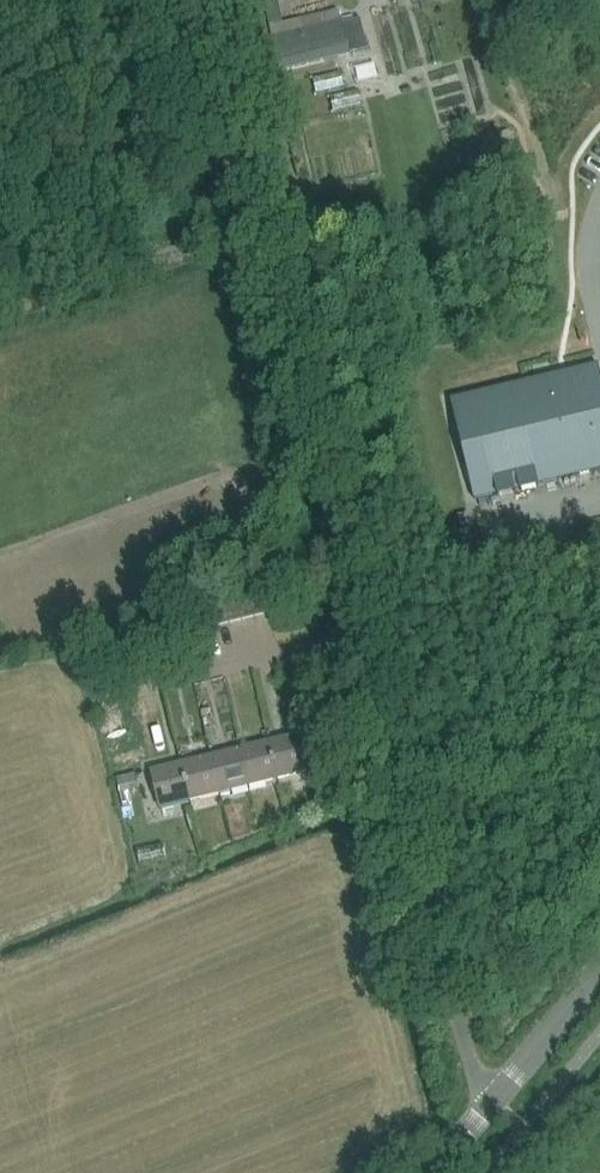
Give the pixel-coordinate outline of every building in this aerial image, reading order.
[(350,55),(342,21),(271,38),(280,72),(350,55)] [(499,134),(483,138),(487,154),(502,150),(499,134)] [(520,489),(521,491),(539,487),(539,484),(599,470),(599,369),(599,365),(576,370),(557,375),(451,401),(475,500),(498,494),(498,497),(517,492),(516,490),(520,489)] [(197,601),(204,629),(268,613),(260,585),(197,601)] [(150,643),(149,639),(137,642),(138,646),(140,656),(152,653),(150,643)] [(297,734),(268,741),(277,779),(307,771),(297,734)] [(248,786),(277,779),(268,741),(239,748),(248,786)] [(219,793),(248,786),(239,748),(210,755),(219,793)] [(181,762),(190,800),(219,793),(210,755),(181,762)] [(190,800),(181,762),(152,770),(161,807),(190,800)] [(136,774),(117,778),(120,792),(123,807),(133,805),(130,790),(139,788),(136,774)]
